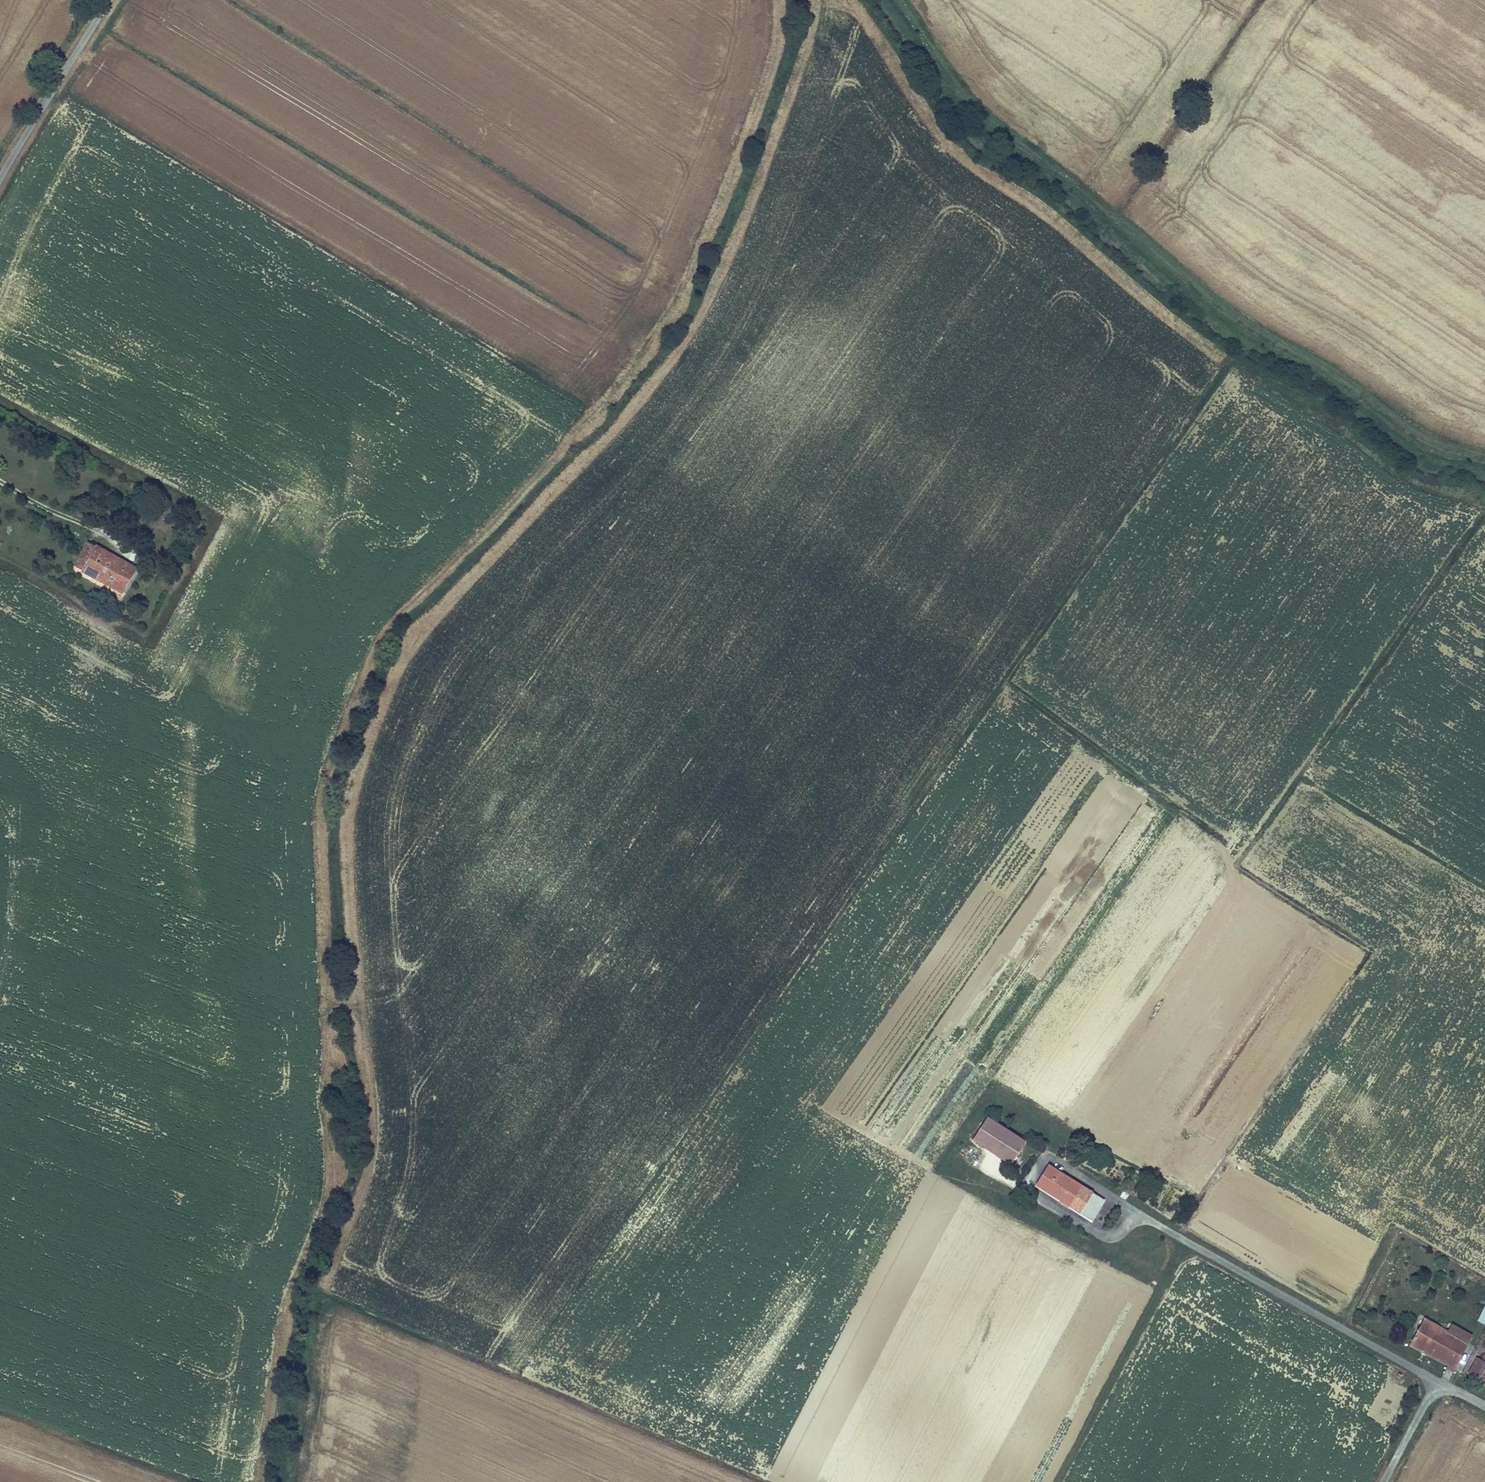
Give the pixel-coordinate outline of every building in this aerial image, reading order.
[(122,535),(128,538),(134,529),(129,526),(122,535)] [(125,595),(135,579),(109,562),(114,556),(99,547),(84,572),(125,595)] [(135,579),(140,571),(114,555),(114,556),(109,562),(135,579)] [(1011,1165),(1026,1142),(987,1118),(973,1141),(1011,1165)] [(1070,1208),(1083,1186),(1049,1165),(1035,1186),(1070,1208)] [(1070,1208),(1080,1214),(1093,1193),(1083,1186),(1070,1208)] [(1080,1214),(1092,1222),(1106,1200),(1093,1193),(1080,1214)] [(1410,1346),(1455,1370),(1473,1336),(1452,1324),(1448,1331),(1425,1318),(1410,1346)] [(1479,1380),(1484,1369),(1484,1354),(1481,1360),(1477,1358),(1468,1374),(1479,1380)]
